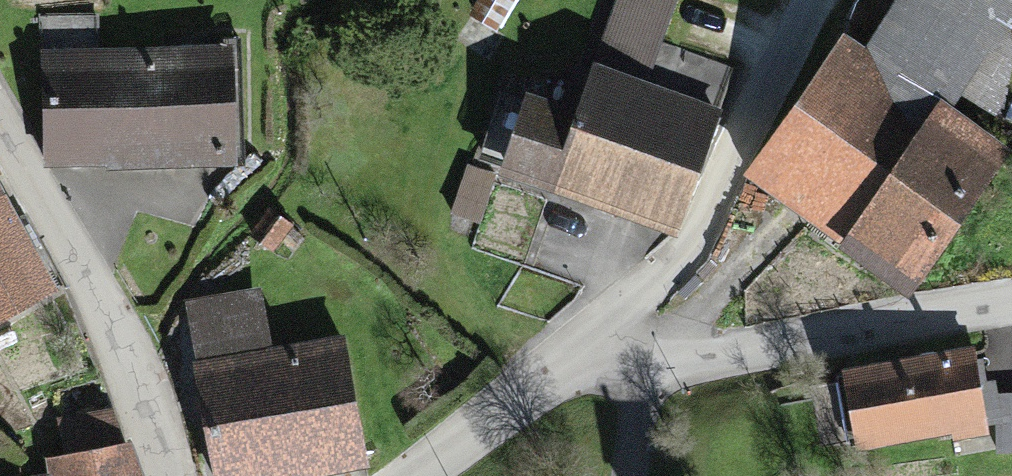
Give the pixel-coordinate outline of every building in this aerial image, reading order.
[(748,182),(908,294),(1011,145),(1011,0),(906,0),(861,64),(841,49),(748,182)] [(221,59),(34,66),(38,168),(225,160),(221,59)] [(499,170),(665,231),(709,115),(591,71),(575,113),(526,95),(499,170)] [(50,290),(0,203),(0,318),(50,290)] [(336,352),(265,359),(259,303),(191,311),(209,475),(350,475),(336,352)] [(841,380),(851,453),(965,438),(955,365),(841,380)] [(995,405),(996,466),(1011,466),(1011,405),(995,405)] [(123,454),(43,475),(129,475),(123,454)]
